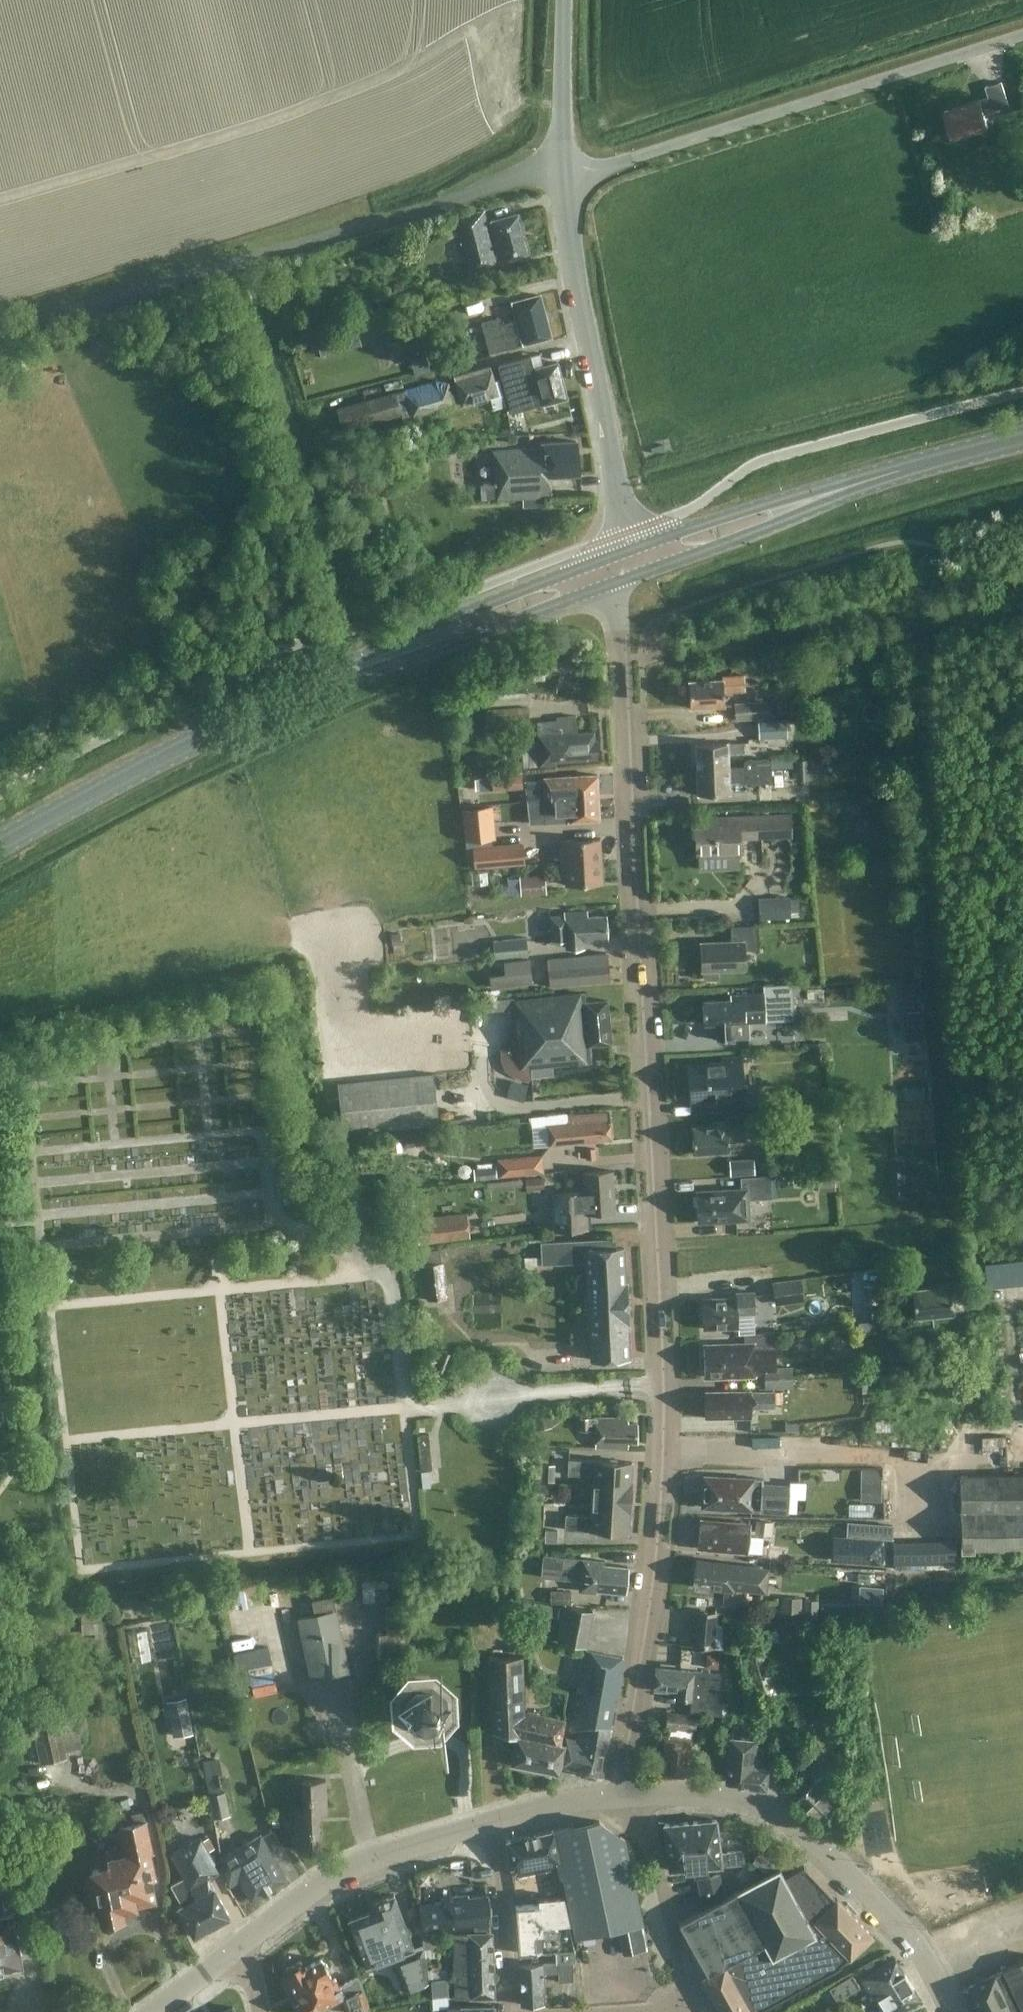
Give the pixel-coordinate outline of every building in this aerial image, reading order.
[(1009,105),(1002,81),(985,86),(989,97),(944,111),(953,137),(988,126),(984,113),(1009,105)] [(486,221),(483,210),(454,218),(468,271),(498,263),(529,255),(518,213),(486,221)] [(550,336),(539,294),(509,302),(514,320),(501,323),(499,317),(480,322),(489,352),(550,336)] [(302,321),(306,338),(318,334),(313,318),(302,321)] [(342,353),(367,342),(361,329),(336,340),(342,353)] [(410,357),(414,375),(430,371),(425,354),(410,357)] [(556,400),(566,397),(557,361),(533,368),(530,355),(497,364),(511,412),(541,404),(544,413),(548,416),(556,414),(558,410),(556,400)] [(453,375),(461,404),(461,405),(502,393),(498,379),(494,380),(489,365),(453,375)] [(447,381),(439,379),(336,407),(342,429),(401,413),(402,418),(453,404),(447,381)] [(576,440),(544,442),(540,443),(540,447),(492,451),(495,483),(485,484),(486,499),(551,494),(549,476),(578,474),(576,440)] [(561,649),(555,661),(570,670),(577,658),(561,649)] [(744,689),(743,674),(722,675),(722,679),(688,681),(689,707),(724,705),(724,690),(744,689)] [(734,702),(735,720),(768,718),(767,700),(734,702)] [(529,727),(528,706),(487,708),(488,729),(529,727)] [(757,720),(758,738),(787,736),(786,734),(800,733),(798,711),(786,712),(786,719),(757,720)] [(537,735),(536,735),(536,742),(538,765),(557,764),(557,761),(597,757),(595,739),(594,739),(593,730),(576,732),(575,715),(556,717),(558,733),(538,735),(537,735)] [(728,767),(728,766),(727,752),(743,752),(743,741),(695,743),(696,769),(728,767)] [(743,765),(728,766),(728,767),(696,769),(697,794),(729,792),(728,780),(744,780),(744,783),(771,782),(770,759),(743,761),(743,765)] [(491,776),(492,790),(521,788),(520,774),(491,776)] [(543,780),(521,781),(521,788),(525,788),(526,800),(539,799),(544,799),(544,797),(560,796),(560,798),(564,798),(564,796),(597,794),(596,774),(543,777),(543,780)] [(544,797),(544,799),(539,799),(541,822),(599,819),(597,794),(564,796),(564,798),(560,798),(560,796),(544,797)] [(494,838),(491,805),(462,808),(465,840),(494,838)] [(696,855),(739,854),(739,838),(761,837),(790,835),(789,813),(715,816),(715,820),(695,821),(696,855)] [(554,859),(554,863),(600,860),(599,838),(562,840),(563,847),(556,847),(557,859),(554,859)] [(524,864),(522,841),(471,846),(473,868),(524,864)] [(600,860),(554,863),(554,867),(559,866),(560,878),(564,877),(564,884),(601,882),(600,860)] [(545,893),(544,874),(519,875),(520,894),(545,893)] [(758,897),(759,922),(790,921),(789,896),(758,897)] [(604,915),(585,916),(585,910),(564,912),(564,915),(549,916),(551,940),(564,939),(565,947),(583,946),(582,940),(605,938),(604,915)] [(717,976),(717,970),(744,969),(743,949),(758,948),(757,925),(729,926),(730,941),(700,942),(701,971),(702,971),(703,977),(705,979),(715,978),(717,976)] [(492,940),(493,958),(527,955),(525,937),(492,940)] [(547,959),(549,985),(608,980),(606,953),(547,959)] [(489,974),(490,987),(532,983),(529,958),(503,961),(504,972),(489,974)] [(909,1004),(928,1003),(927,981),(908,982),(909,1004)] [(793,1019),(791,983),(762,985),(763,992),(729,994),(729,999),(702,1000),(703,1024),(715,1023),(716,1040),(731,1039),(730,1023),(793,1019)] [(590,1061),(590,1060),(589,1045),(610,1043),(606,1000),(585,1002),(584,993),(514,1000),(520,1068),(529,1067),(530,1076),(552,1074),(551,1065),(590,1061)] [(930,1024),(891,1026),(891,1040),(931,1038),(930,1024)] [(742,1097),(739,1056),(720,1058),(720,1062),(687,1064),(689,1100),(724,1098),(724,1110),(756,1108),(756,1096),(742,1097)] [(437,1122),(433,1072),(337,1081),(341,1132),(437,1122)] [(610,1139),(607,1112),(567,1116),(568,1123),(546,1124),(548,1144),(610,1139)] [(725,1117),(725,1121),(711,1121),(711,1125),(690,1126),(692,1153),(728,1151),(728,1141),(744,1140),(743,1116),(725,1117)] [(404,1133),(406,1147),(429,1144),(428,1130),(404,1133)] [(595,1149),(585,1149),(586,1160),(596,1159),(595,1149)] [(543,1171),(541,1153),(496,1158),(497,1161),(476,1163),(478,1180),(499,1178),(499,1176),(543,1171)] [(728,1159),(729,1175),(755,1174),(754,1157),(728,1159)] [(613,1212),(611,1169),(583,1171),(584,1191),(565,1192),(553,1193),(555,1230),(590,1228),(590,1213),(613,1212)] [(905,1198),(904,1172),(889,1172),(891,1198),(905,1198)] [(816,1174),(817,1187),(835,1186),(834,1173),(816,1174)] [(771,1197),(770,1175),(739,1176),(740,1188),(695,1191),(696,1222),(749,1219),(748,1199),(771,1197)] [(544,1188),(543,1176),(524,1177),(525,1189),(544,1188)] [(415,1217),(418,1243),(470,1237),(466,1211),(415,1217)] [(622,1247),(615,1248),(614,1237),(539,1241),(541,1264),(584,1261),(590,1359),(629,1357),(622,1247)] [(425,1263),(441,1261),(440,1249),(423,1251),(425,1263)] [(445,1297),(441,1261),(425,1263),(422,1264),(426,1300),(445,1297)] [(1022,1283),(1022,1261),(984,1264),(986,1286),(1022,1283)] [(957,1266),(960,1284),(972,1282),(969,1264),(957,1266)] [(772,1281),(775,1304),(804,1300),(800,1278),(772,1281)] [(961,1288),(950,1289),(950,1285),(911,1289),(914,1317),(953,1313),(952,1309),(963,1308),(961,1288)] [(754,1312),(753,1291),(735,1292),(735,1297),(701,1298),(702,1328),(737,1326),(737,1313),(754,1312)] [(703,1344),(704,1376),(755,1374),(755,1366),(774,1366),(774,1350),(755,1350),(755,1343),(744,1343),(732,1343),(703,1344)] [(792,1388),(792,1366),(776,1366),(774,1366),(774,1371),(764,1371),(764,1374),(764,1388),(792,1388)] [(857,1373),(856,1390),(866,1390),(867,1374),(857,1373)] [(773,1405),(773,1404),(773,1391),(750,1391),(750,1390),(705,1390),(705,1417),(750,1417),(750,1405),(773,1405)] [(626,1441),(635,1441),(635,1423),(626,1423),(626,1416),(580,1415),(580,1429),(595,1429),(595,1448),(626,1448),(626,1441)] [(549,1417),(533,1420),(536,1430),(551,1427),(549,1417)] [(592,1482),(630,1485),(631,1461),(567,1457),(566,1472),(592,1474),(592,1482)] [(554,1481),(555,1464),(541,1464),(540,1481),(554,1481)] [(960,1549),(1022,1548),(1022,1474),(958,1475),(960,1549)] [(763,1479),(703,1475),(701,1506),(751,1509),(751,1502),(759,1503),(759,1511),(787,1513),(789,1484),(763,1482),(763,1479)] [(860,1500),(881,1500),(881,1480),(860,1480),(860,1500)] [(551,1493),(551,1482),(539,1482),(539,1493),(551,1493)] [(628,1507),(630,1485),(592,1482),(590,1504),(628,1507)] [(627,1531),(628,1507),(590,1504),(590,1514),(564,1513),(563,1528),(582,1529),(627,1531)] [(750,1523),(699,1518),(696,1546),(747,1551),(750,1523)] [(774,1523),(758,1522),(757,1533),(773,1534),(774,1523)] [(847,1522),(846,1535),(881,1538),(891,1538),(892,1525),(847,1522)] [(556,1530),(545,1529),(544,1541),(556,1541),(556,1530)] [(846,1535),(832,1534),(830,1560),(879,1563),(881,1538),(846,1535)] [(955,1560),(954,1539),(891,1541),(891,1561),(955,1560)] [(768,1550),(767,1561),(785,1562),(786,1551),(768,1550)] [(595,1589),(623,1592),(626,1565),(603,1563),(603,1560),(581,1558),(580,1562),(544,1559),(543,1574),(579,1577),(578,1590),(595,1591),(595,1589)] [(748,1588),(765,1590),(767,1569),(736,1565),(736,1564),(695,1559),(692,1586),(732,1590),(733,1587),(748,1589),(748,1588)] [(391,1578),(367,1579),(368,1601),(393,1599),(391,1578)] [(570,1589),(550,1589),(550,1602),(569,1602),(570,1589)] [(297,1617),(310,1678),(348,1670),(331,1596),(311,1600),(314,1613),(297,1617)] [(801,1598),(785,1597),(784,1612),(800,1613),(801,1598)] [(819,1602),(806,1602),(806,1618),(819,1618),(819,1602)] [(592,1609),(563,1604),(556,1640),(586,1646),(592,1609)] [(404,1657),(402,1607),(383,1608),(384,1632),(378,1632),(379,1658),(394,1657),(404,1657)] [(100,1608),(79,1610),(80,1622),(101,1621),(100,1608)] [(692,1645),(713,1647),(716,1612),(695,1610),(692,1645)] [(260,1691),(281,1690),(278,1647),(243,1649),(245,1680),(259,1679),(260,1691)] [(575,1772),(602,1776),(622,1657),(583,1651),(570,1729),(577,1731),(576,1740),(566,1738),(561,1766),(576,1769),(575,1772)] [(706,1653),(705,1665),(718,1666),(719,1654),(706,1653)] [(523,1712),(521,1657),(487,1658),(490,1730),(515,1735),(510,1763),(557,1771),(562,1744),(560,1743),(564,1720),(523,1712)] [(719,1674),(654,1669),(652,1690),(677,1692),(677,1698),(690,1699),(689,1713),(720,1715),(721,1702),(717,1702),(719,1674)] [(445,1693),(430,1681),(410,1682),(398,1696),(399,1716),(414,1728),(417,1728),(434,1727),(446,1712),(445,1693)] [(167,1706),(172,1736),(192,1732),(187,1702),(167,1706)] [(692,1728),(694,1728),(696,1715),(665,1712),(664,1725),(668,1726),(667,1736),(664,1736),(660,1772),(687,1775),(692,1728)] [(79,1740),(74,1715),(31,1724),(39,1763),(66,1757),(64,1743),(79,1740)] [(826,1715),(801,1725),(815,1760),(804,1770),(815,1780),(795,1801),(820,1824),(849,1793),(838,1783),(837,1784),(830,1775),(845,1762),(836,1749),(840,1748),(826,1715)] [(754,1739),(739,1720),(732,1719),(732,1721),(721,1720),(720,1730),(724,1730),(725,1725),(732,1726),(726,1778),(746,1780),(746,1782),(762,1784),(764,1772),(770,1769),(761,1748),(754,1739)] [(317,1812),(317,1814),(325,1814),(325,1779),(302,1780),(302,1813),(317,1812)] [(208,1794),(213,1818),(229,1814),(224,1790),(208,1794)] [(317,1812),(302,1813),(294,1813),(295,1848),(318,1848),(317,1814),(317,1812)] [(741,1851),(719,1853),(715,1819),(663,1824),(668,1871),(743,1863),(741,1851)] [(624,1839),(599,1820),(505,1840),(511,1867),(515,1867),(517,1875),(556,1866),(559,1878),(562,1877),(574,1937),(642,1923),(624,1839)] [(145,1821),(118,1827),(120,1837),(111,1839),(104,1847),(108,1865),(89,1869),(92,1882),(83,1884),(87,1901),(96,1899),(100,1920),(123,1915),(122,1909),(136,1906),(135,1903),(154,1898),(150,1878),(154,1876),(149,1850),(151,1850),(145,1821)] [(286,1878),(259,1834),(220,1857),(227,1886),(239,1879),(251,1899),(286,1878)] [(176,1908),(193,1937),(229,1916),(207,1877),(219,1870),(200,1837),(170,1854),(183,1877),(170,1884),(182,1904),(176,1908)] [(752,1862),(764,1870),(769,1863),(757,1854),(752,1862)] [(740,1888),(678,1922),(707,1974),(701,1977),(709,1990),(710,1992),(721,2011),(755,2011),(839,1965),(839,1964),(848,1956),(849,1957),(872,1935),(836,1897),(835,1898),(803,1865),(783,1875),(779,1867),(775,1869),(776,1869),(740,1889),(740,1888)] [(724,1896),(719,1872),(696,1877),(701,1901),(724,1896)] [(423,1954),(422,1945),(412,1948),(393,1894),(371,1902),(374,1910),(348,1919),(365,1966),(392,1957),(403,1989),(427,1980),(422,1954),(423,1954)] [(491,1930),(488,1895),(466,1897),(466,1895),(440,1897),(441,1902),(417,1904),(420,1930),(443,1928),(444,1931),(491,1930)] [(555,1964),(572,1963),(572,1962),(574,1962),(574,1948),(568,1925),(570,1925),(563,1897),(538,1898),(539,1903),(514,1905),(517,1953),(554,1951),(555,1964)] [(2,1912),(0,1901),(0,1966),(20,1962),(10,1911),(2,1912)] [(492,1934),(491,1930),(444,1931),(444,1932),(453,1932),(454,1997),(493,1996),(492,1934)] [(1009,1950),(1016,1965),(961,1990),(970,2011),(971,2011),(1022,2011),(1022,1943),(1009,1950)] [(332,1981),(319,1958),(303,1967),(300,1959),(285,1967),(288,1975),(284,1978),(296,2001),(295,2001),(301,2011),(310,2011),(340,1996),(346,2011),(350,2011),(368,2008),(356,1976),(338,1986),(335,1979),(332,1981)] [(894,1958),(861,1979),(881,2011),(897,2011),(919,1999),(894,1958)] [(572,1963),(555,1964),(542,1965),(542,1964),(518,1965),(520,2004),(543,2003),(542,1985),(543,1985),(542,1974),(557,1973),(558,1981),(572,1980),(572,1963)] [(832,1985),(838,1996),(859,1983),(852,1972),(832,1985)] [(430,1978),(431,1996),(445,1995),(444,1977),(430,1978)]
